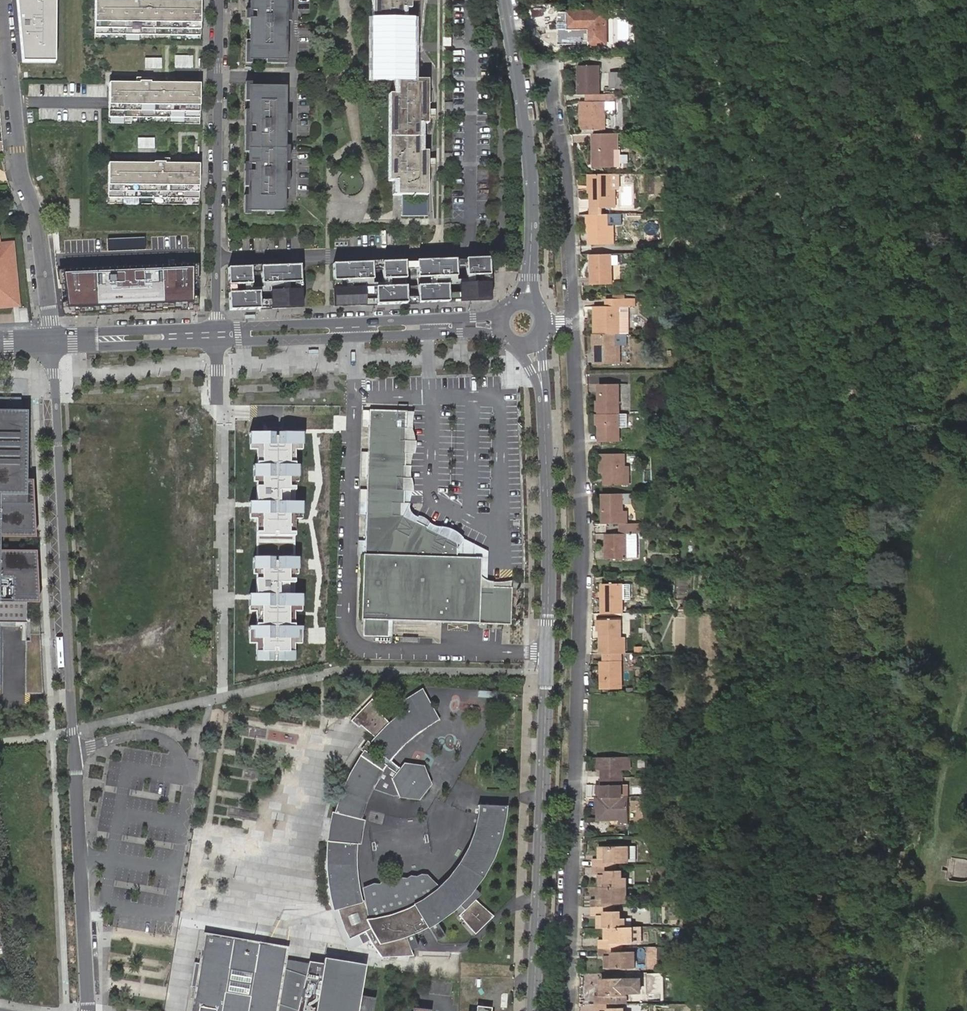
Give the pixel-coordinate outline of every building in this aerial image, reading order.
[(22,64),(56,62),(55,0),(19,0),(22,64)] [(247,60),(287,61),(289,0),(249,0),(247,60)] [(374,20),(373,62),(378,62),(382,62),(382,76),(394,76),(399,76),(398,90),(394,90),(390,89),(390,108),(389,175),(395,175),(399,175),(398,189),(403,189),(418,189),(428,189),(429,189),(429,147),(425,147),(420,147),(421,118),(425,118),(429,118),(429,76),(412,76),(412,33),(408,33),(403,33),(404,5),(408,5),(412,5),(412,0),(374,0),(374,20)] [(198,5),(94,4),(94,39),(198,40),(198,5)] [(605,43),(605,10),(569,10),(569,28),(589,28),(589,42),(605,43)] [(193,55),(174,55),(174,67),(193,67),(193,55)] [(162,68),(162,57),(144,57),(145,68),(162,68)] [(590,92),(602,92),(602,65),(583,65),(583,89),(586,89),(586,92),(590,92)] [(629,71),(613,72),(613,87),(630,86),(629,71)] [(199,87),(111,86),(111,104),(110,118),(198,120),(199,87)] [(286,86),(249,86),(247,211),(284,212),(286,86)] [(608,127),(608,92),(602,92),(590,92),(590,100),(592,100),(592,104),(588,104),(588,127),(608,127)] [(621,132),(597,132),(598,161),(602,161),(602,165),(618,165),(617,148),(621,148),(621,132)] [(155,148),(155,137),(138,137),(137,148),(155,148)] [(199,167),(106,166),(106,201),(198,202),(199,167)] [(622,172),(595,172),(596,212),(599,212),(606,211),(606,206),(619,206),(618,187),(622,187),(622,172)] [(428,189),(418,189),(403,189),(403,210),(429,210),(429,191),(428,191),(428,189)] [(596,212),(593,212),(594,243),(618,242),(618,223),(614,223),(614,211),(612,211),(606,211),(599,212),(596,212)] [(18,285),(14,242),(1,244),(0,237),(0,306),(14,305),(12,285),(18,285)] [(615,282),(615,252),(595,251),(595,282),(615,282)] [(491,300),(490,258),(333,263),(335,305),(491,300)] [(300,266),(229,268),(230,307),(230,310),(302,308),(300,266)] [(198,271),(66,276),(71,314),(198,309),(198,271)] [(603,332),(619,331),(622,331),(631,331),(631,305),(635,305),(636,297),(626,297),(617,297),(615,297),(607,297),(607,304),(606,304),(606,308),(602,308),(603,332)] [(606,308),(606,304),(602,304),(597,304),(598,332),(599,332),(603,332),(602,308),(606,308)] [(603,332),(599,332),(599,363),(623,362),(623,343),(619,343),(619,331),(603,332)] [(602,409),(622,409),(622,382),(602,382),(602,409)] [(33,537),(33,479),(27,479),(27,410),(0,410),(0,537),(33,537)] [(513,625),(514,588),(482,587),(482,563),(483,558),(458,558),(458,543),(403,517),(406,413),(406,412),(369,411),(368,428),(367,453),(367,478),(364,555),(363,555),(361,620),(363,620),(363,637),(391,638),(391,621),(478,624),(513,625)] [(622,411),(602,412),(602,439),(622,439),(622,425),(630,425),(630,411),(622,411)] [(482,587),(514,588),(515,581),(488,580),(490,552),(408,514),(411,413),(406,413),(403,517),(458,543),(458,558),(483,558),(482,563),(482,587)] [(306,435),(250,435),(249,663),(305,663),(306,435)] [(627,464),(627,451),(625,452),(607,452),(606,471),(606,483),(631,483),(631,469),(627,469),(627,464)] [(622,492),(607,492),(607,496),(604,496),(604,522),(608,522),(608,532),(621,532),(638,532),(647,531),(647,522),(638,522),(628,522),(628,509),(624,509),(624,501),(624,492),(622,492)] [(632,500),(632,492),(624,492),(624,501),(632,500)] [(621,532),(608,532),(608,558),(638,557),(646,557),(647,531),(638,532),(621,532)] [(2,689),(2,622),(25,622),(25,601),(36,601),(36,552),(0,552),(0,689),(2,689)] [(604,582),(603,612),(623,612),(624,582),(604,582)] [(609,622),(609,618),(601,618),(601,629),(605,629),(605,622),(609,622)] [(605,629),(605,652),(621,652),(629,651),(628,635),(625,635),(625,618),(609,618),(609,622),(605,622),(605,629)] [(26,631),(25,692),(40,692),(41,632),(26,631)] [(621,652),(605,652),(605,659),(605,664),(601,664),(602,687),(622,687),(621,652)] [(333,814),(360,818),(365,805),(368,798),(370,788),(370,785),(372,782),(375,777),(378,772),(381,768),(383,765),(385,764),(399,750),(421,732),(440,720),(422,689),(396,705),(384,712),(372,700),(351,721),(358,727),(360,725),(374,738),(360,756),(345,783),(333,814)] [(603,768),(603,775),(623,775),(623,768),(631,768),(631,755),(623,755),(619,755),(603,755),(603,768)] [(407,763),(397,776),(394,780),(401,796),(421,797),(432,784),(425,766),(407,763)] [(394,796),(399,796),(392,779),(397,772),(385,764),(381,768),(370,788),(394,796)] [(623,775),(603,775),(603,783),(603,795),(623,795),(623,783),(623,775)] [(623,795),(641,795),(641,782),(623,783),(623,795)] [(602,812),(601,817),(623,816),(641,816),(641,795),(623,795),(603,795),(598,795),(598,812),(602,812)] [(367,919),(362,901),(338,909),(338,914),(340,919),(343,927),(348,940),(355,937),(359,944),(369,939),(381,957),(413,956),(406,937),(419,933),(429,927),(447,917),(457,908),(461,914),(457,917),(474,936),(492,918),(474,900),(479,896),(474,892),(490,867),(503,837),(508,804),(478,804),(477,814),(473,837),(459,864),(437,888),(424,898),(412,905),(405,908),(388,915),(371,919),(367,919)] [(336,909),(338,909),(362,901),(363,901),(360,888),(357,864),(357,844),(361,844),(364,819),(360,818),(333,814),(330,813),(327,834),(325,841),(326,863),(328,884),(336,909)] [(594,857),(594,866),(596,866),(616,865),(616,860),(623,860),(623,854),(629,854),(629,844),(600,844),(600,857),(594,857)] [(600,885),(627,885),(627,876),(621,876),(621,869),(616,869),(616,865),(596,866),(594,866),(594,874),(600,874),(600,885)] [(370,884),(360,888),(363,901),(362,901),(367,919),(371,919),(388,915),(405,908),(412,905),(424,898),(437,888),(425,874),(419,873),(414,876),(407,875),(404,878),(397,878),(390,881),(378,881),(377,884),(370,884)] [(591,906),(613,906),(613,902),(621,902),(621,893),(627,893),(627,885),(600,885),(598,885),(598,897),(591,898),(591,906)] [(613,910),(613,906),(591,906),(591,914),(599,914),(599,926),(605,925),(624,925),(624,918),(620,918),(620,910),(613,910)] [(338,909),(336,909),(333,910),(342,934),(349,950),(359,944),(355,937),(348,940),(343,927),(340,919),(338,914),(338,909)] [(632,925),(624,925),(605,925),(605,937),(599,937),(600,946),(621,946),(621,942),(627,942),(627,935),(632,935),(632,925)] [(190,986),(196,987),(192,1010),(277,1010),(278,1004),(288,1007),(298,1010),(373,1010),(375,998),(361,995),(366,964),(324,958),(324,963),(309,960),(308,963),(305,977),(293,972),(284,969),(285,959),(287,948),(205,934),(200,962),(194,961),(190,986)] [(657,945),(647,945),(647,967),(657,967),(657,945)] [(621,951),(621,946),(600,946),(600,954),(605,954),(606,967),(634,967),(634,957),(628,957),(628,951),(621,951)] [(285,959),(284,969),(293,972),(305,977),(308,963),(285,959)] [(664,971),(648,972),(648,993),(664,993),(664,971)] [(599,1002),(613,1002),(613,995),(628,995),(628,976),(603,976),(603,995),(597,995),(597,1003),(599,1002)] [(620,1002),(613,1002),(599,1002),(597,1003),(597,1010),(626,1010),(626,1006),(620,1006),(620,1002)]
